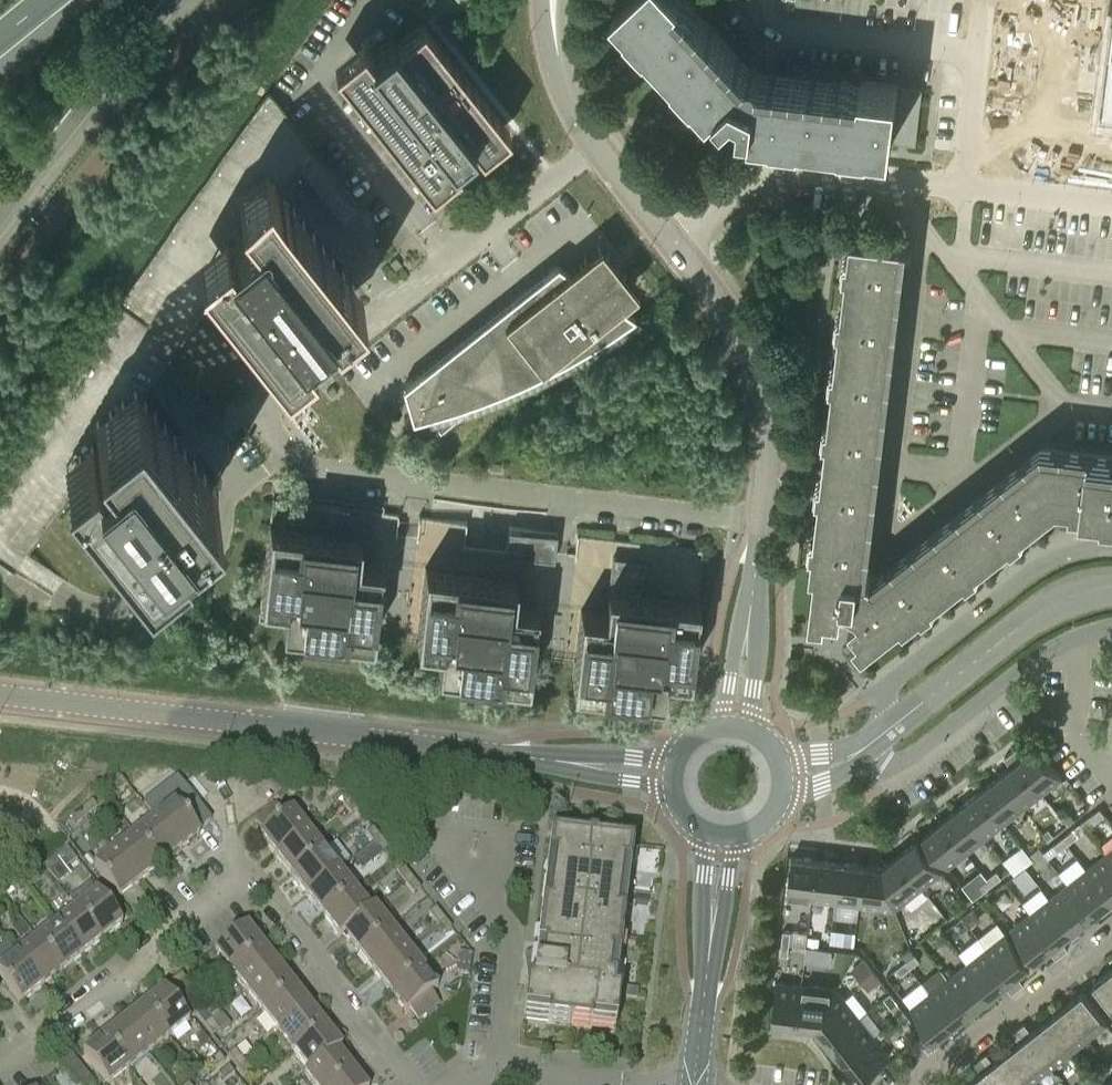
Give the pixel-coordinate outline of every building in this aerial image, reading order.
[(711,103),(719,96),(727,104),(731,101),(733,103),(739,107),(743,107),(742,112),(754,113),(752,124),(773,127),(774,120),(803,123),(802,130),(842,135),(843,128),(872,132),(871,138),(892,141),(893,136),(899,88),(899,84),(862,79),(861,88),(758,76),(746,70),(681,0),(615,0),(629,16),(634,11),(654,33),(649,37),(677,66),(682,62),(701,83),(696,87),(711,103)] [(454,151),(472,137),(482,150),(509,127),(423,19),(397,39),(392,33),(372,49),(362,36),(334,58),(431,180),(459,158),(454,151)] [(1103,108),(1111,109),(1111,31),(1103,108)] [(893,136),(900,137),(914,139),(914,143),(915,144),(922,87),(921,86),(920,91),(899,88),(893,136)] [(289,114),(270,91),(118,302),(177,344),(207,305),(285,361),(314,338),(307,331),(304,326),(328,307),(335,316),(363,294),(287,198),(321,154),(289,114)] [(811,617),(825,619),(826,612),(842,614),(850,619),(860,632),(855,636),(856,637),(861,643),(864,647),(902,617),(905,621),(921,609),(936,597),(965,574),(980,563),(985,558),(1004,543),(1010,539),(1025,528),(1040,515),(1039,514),(1048,507),(1058,499),(1071,500),(1082,502),(1082,504),(1084,504),(1092,505),(1102,506),(1111,507),(1111,450),(1042,441),(872,575),(871,573),(869,573),(909,239),(903,238),(898,237),(877,235),(869,234),(852,232),(852,234),(850,252),(848,270),(843,307),(841,327),(836,363),(834,381),(830,418),(827,437),(827,444),(824,468),(823,474),(821,493),(816,530),(814,549),(812,566),(811,568),(816,569),(811,617)] [(530,375),(545,368),(559,361),(567,357),(581,349),(595,341),(608,332),(615,328),(628,319),(635,314),(619,303),(637,288),(600,242),(568,268),(558,261),(403,384),(413,418),(428,413),(441,430),(486,394),(500,389),(515,382),(530,375)] [(79,480),(90,494),(89,499),(88,502),(88,506),(87,510),(87,514),(88,518),(88,523),(89,528),(93,536),(97,543),(101,550),(107,556),(113,561),(120,565),(127,568),(134,571),(142,572),(150,572),(158,571),(166,570),(173,567),(180,563),(187,558),(192,553),(198,547),(202,540),(205,533),(207,525),(209,517),(209,509),(208,501),(207,496),(217,487),(142,393),(150,382),(161,367),(177,344),(118,302),(30,425),(0,466),(0,560),(15,571),(79,480)] [(399,513),(367,509),(273,498),(259,620),(440,642),(438,666),(528,676),(531,653),(575,658),(572,681),(663,692),(666,668),(689,671),(698,596),(703,549),(577,534),(575,553),(555,551),(557,532),(510,526),(507,551),(464,546),(467,521),(419,515),(417,534),(397,532),(399,513)] [(175,615),(184,616),(185,608),(176,606),(175,615)] [(1017,747),(1011,752),(1042,793),(1062,778),(1037,746),(1024,756),(1017,747)] [(1012,766),(999,776),(1024,808),(1042,793),(1011,752),(1005,757),(1012,766)] [(999,776),(980,791),(1005,822),(1024,808),(999,776)] [(127,785),(122,778),(111,786),(116,793),(127,785)] [(178,779),(143,805),(154,820),(179,852),(200,835),(197,832),(208,824),(211,821),(178,779)] [(980,791),(961,806),(986,837),(1005,822),(980,791)] [(353,815),(360,809),(351,799),(344,804),(353,815)] [(92,801),(82,809),(87,816),(98,808),(92,801)] [(277,856),(309,831),(293,811),(286,816),(278,805),(256,822),(265,833),(261,835),(277,856)] [(961,806),(943,821),(967,852),(986,837),(961,806)] [(1100,808),(1094,812),(1090,815),(1095,822),(1105,814),(1100,808)] [(82,809),(72,817),(77,824),(87,816),(82,809)] [(1069,811),(1062,816),(1067,823),(1074,818),(1069,811)] [(160,867),(179,852),(154,820),(135,835),(160,867)] [(948,867),(967,852),(943,821),(923,836),(948,867)] [(367,834),(375,844),(382,839),(374,828),(367,834)] [(1062,837),(1067,844),(1077,837),(1072,830),(1062,837)] [(277,856),(293,876),(325,851),(309,831),(277,856)] [(135,835),(115,851),(140,883),(160,867),(135,835)] [(1058,851),(1067,844),(1062,837),(1053,845),(1058,851)] [(597,843),(597,840),(588,839),(587,842),(551,838),(537,951),(544,952),(542,973),(535,972),(533,985),(528,984),(524,1015),(548,1018),(547,1025),(592,1031),(593,1024),(617,1027),(620,995),(615,995),(617,982),(610,981),(612,960),(619,961),(625,916),(618,915),(623,870),(630,871),(633,847),(597,843)] [(390,849),(382,839),(375,844),(383,854),(390,849)] [(898,855),(923,887),(942,871),(918,840),(898,855)] [(365,852),(373,862),(383,854),(375,844),(365,852)] [(1022,845),(1004,859),(1014,873),(1033,859),(1022,845)] [(54,858),(44,867),(50,873),(60,865),(64,871),(76,862),(67,849),(54,858)] [(119,899),(140,883),(115,851),(94,867),(119,899)] [(308,896),(341,871),(325,851),(293,876),(308,896)] [(1087,869),(1111,900),(1111,899),(1111,862),(1106,854),(1087,869)] [(895,909),(923,887),(898,855),(883,867),(895,909)] [(812,899),(817,859),(792,856),(787,896),(812,899)] [(840,862),(817,859),(812,899),(836,902),(840,862)] [(840,862),(836,902),(860,905),(864,865),(840,862)] [(883,867),(864,865),(860,905),(895,909),(883,867)] [(30,869),(20,877),(25,884),(36,876),(30,869)] [(399,874),(407,884),(414,879),(406,869),(399,874)] [(1087,869),(1068,883),(1093,914),(1111,900),(1087,869)] [(987,878),(992,884),(1002,877),(997,870),(987,878)] [(308,896),(324,917),(356,892),(341,871),(308,896)] [(20,877),(10,885),(15,892),(25,884),(20,877)] [(983,891),(992,884),(987,878),(978,885),(983,891)] [(422,889),(414,879),(407,884),(415,895),(422,889)] [(1074,929),(1093,914),(1068,883),(1049,898),(1074,929)] [(90,884),(70,900),(76,909),(101,941),(122,925),(97,893),(90,884)] [(372,912),(371,911),(356,892),(324,917),(340,938),(344,934),(344,933),(372,912)] [(1049,898),(1030,913),(1062,953),(1068,948),(1061,939),(1074,929),(1049,898)] [(344,934),(359,953),(391,928),(375,907),(371,911),(372,912),(344,933),(344,934)] [(82,956),(101,941),(76,909),(57,924),(82,956)] [(430,914),(438,924),(445,919),(437,909),(430,914)] [(1056,958),(1062,953),(1030,913),(1011,928),(1035,959),(1049,949),(1056,958)] [(452,929),(445,919),(438,924),(445,935),(452,929)] [(62,972),(82,956),(57,924),(37,940),(62,972)] [(215,952),(231,973),(263,948),(247,927),(215,952)] [(391,928),(359,953),(375,973),(407,948),(391,928)] [(783,930),(782,942),(790,943),(791,931),(783,930)] [(833,930),(831,943),(843,945),(844,932),(833,930)] [(1006,932),(986,948),(1018,988),(1024,983),(1017,974),(1030,964),(1006,932)] [(818,945),(819,938),(808,936),(807,944),(818,945)] [(42,987),(62,972),(37,940),(17,955),(42,987)] [(790,943),(782,942),(780,954),(788,955),(790,943)] [(804,961),(813,962),(815,947),(807,946),(804,961)] [(263,948),(231,973),(247,993),(279,967),(263,948)] [(375,973),(390,993),(422,968),(407,948),(375,973)] [(1012,993),(1018,988),(986,948),(967,962),(992,994),(1005,984),(1012,993)] [(906,961),(911,967),(920,960),(915,953),(906,961)] [(42,987),(17,955),(0,968),(0,976),(21,1003),(42,987)] [(881,982),(864,959),(852,969),(869,991),(881,982)] [(901,974),(911,967),(906,961),(896,968),(901,974)] [(973,1009),(992,994),(967,962),(949,977),(973,1009)] [(247,993),(262,1012),(294,987),(279,967),(247,993)] [(438,989),(422,968),(390,993),(406,1014),(410,1011),(418,1022),(440,1005),(431,994),(438,989)] [(1093,983),(1111,1008),(1111,969),(1093,983)] [(198,995),(181,974),(171,982),(187,1003),(198,995)] [(955,1023),(973,1009),(949,977),(930,992),(955,1023)] [(772,1021),(797,1024),(802,985),(777,981),(772,1021)] [(797,1024),(816,1026),(837,989),(802,985),(797,1024)] [(294,987),(262,1012),(278,1033),(310,1007),(294,987)] [(623,988),(622,998),(636,999),(637,990),(623,988)] [(837,989),(816,1026),(828,1042),(859,1017),(837,989)] [(164,990),(144,1007),(169,1039),(190,1022),(164,990)] [(935,1039),(955,1023),(930,992),(910,1008),(935,1039)] [(1083,992),(1063,1007),(1088,1038),(1107,1023),(1083,992)] [(891,1007),(899,1016),(905,1011),(898,1002),(891,1007)] [(149,1054),(169,1039),(144,1007),(124,1022),(149,1054)] [(278,1033),(294,1053),(326,1028),(310,1007),(278,1033)] [(1069,1053),(1088,1038),(1063,1007),(1044,1022),(1069,1053)] [(197,1015),(205,1026),(212,1020),(204,1010),(197,1015)] [(913,1021),(905,1011),(899,1016),(906,1026),(913,1021)] [(874,1036),(859,1017),(828,1042),(843,1060),(874,1036)] [(220,1030),(212,1020),(205,1026),(213,1036),(220,1030)] [(129,1070),(149,1054),(124,1022),(104,1038),(129,1070)] [(1025,1023),(1018,1028),(1050,1068),(1069,1053),(1044,1022),(1032,1032),(1025,1023)] [(326,1028),(294,1053),(309,1072),(337,1051),(338,1052),(342,1048),(326,1028)] [(1031,1083),(1050,1068),(1018,1028),(1012,1032),(1019,1041),(1007,1052),(1031,1083)] [(874,1036),(843,1060),(858,1080),(890,1055),(874,1036)] [(129,1070),(104,1038),(83,1054),(108,1084),(110,1084),(129,1070)] [(228,1056),(236,1066),(243,1060),(235,1050),(228,1056)] [(312,1084),(334,1084),(353,1071),(338,1052),(337,1051),(309,1072),(305,1075),(312,1084)] [(980,1057),(1002,1084),(1029,1084),(1031,1083),(1007,1052),(994,1062),(987,1053),(980,1057)] [(225,1062),(219,1055),(209,1063),(214,1070),(225,1062)] [(195,1071),(201,1066),(193,1056),(187,1061),(195,1071)] [(980,1057),(974,1062),(981,1071),(969,1081),(972,1084),(1002,1084),(980,1057)] [(74,1058),(64,1066),(78,1084),(83,1084),(91,1079),(74,1058)] [(251,1071),(243,1060),(236,1066),(244,1076),(251,1071)] [(1108,1063),(1098,1071),(1103,1077),(1111,1070),(1111,1069),(1108,1063)] [(229,1067),(219,1075),(224,1082),(234,1074),(229,1067)] [(334,1084),(364,1084),(353,1071),(334,1084)]
